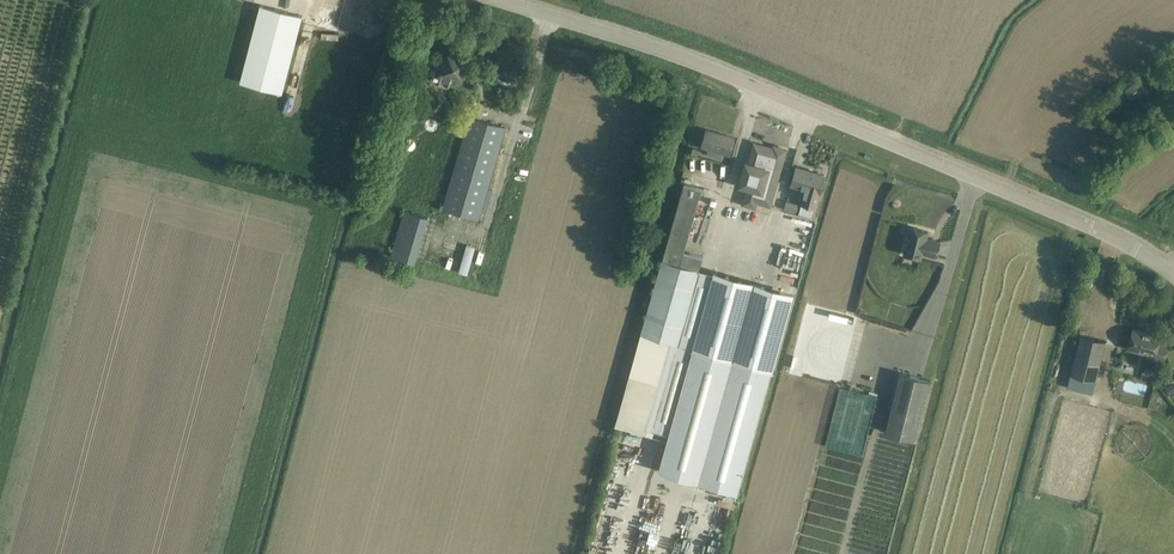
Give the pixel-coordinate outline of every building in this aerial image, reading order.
[(312,11),(330,16),(333,2),(324,0),(315,0),(312,11)] [(244,126),(270,20),(273,8),(260,5),(231,123),(244,126)] [(289,13),(286,24),(259,130),(272,133),(302,16),(289,13)] [(1166,58),(1173,69),(1173,51),(1166,58)] [(428,79),(439,83),(440,82),(449,85),(452,75),(461,77),(467,59),(457,56),(456,58),(451,56),(452,54),(448,53),(445,62),(437,59),(434,69),(432,68),(428,79)] [(1148,88),(1140,77),(1124,90),(1132,101),(1148,88)] [(470,117),(466,128),(442,209),(479,220),(506,127),(470,117)] [(707,130),(702,147),(708,149),(707,154),(721,158),(722,152),(729,154),(734,138),(707,130)] [(227,152),(236,154),(240,137),(232,135),(227,152)] [(770,205),(779,175),(782,163),(786,149),(774,146),(773,149),(754,143),(748,163),(746,162),(739,185),(747,187),(743,203),(755,207),(756,201),(770,205)] [(686,163),(684,168),(693,171),(695,166),(686,163)] [(801,203),(802,203),(799,213),(812,217),(824,175),(796,167),(791,184),(806,188),(801,203)] [(723,169),(718,172),(720,177),(726,175),(723,169)] [(681,195),(616,425),(653,435),(656,425),(654,424),(677,343),(678,343),(702,257),(684,251),(702,188),(684,183),(681,195)] [(787,201),(784,210),(796,213),(799,205),(787,201)] [(416,260),(427,218),(411,213),(399,255),(416,260)] [(904,254),(920,258),(921,258),(922,253),(936,256),(940,242),(926,238),(928,232),(911,227),(904,254)] [(669,434),(659,470),(739,492),(773,368),(794,293),(713,270),(712,274),(692,346),(693,346),(693,348),(669,434)] [(1133,328),(1130,340),(1128,348),(1147,353),(1146,357),(1163,362),(1167,346),(1158,344),(1160,336),(1133,328)] [(1080,335),(1077,346),(1071,373),(1096,380),(1105,341),(1080,335)] [(1144,368),(1140,379),(1156,383),(1159,373),(1144,368)] [(900,372),(885,432),(915,440),(930,380),(900,372)] [(1164,388),(1170,396),(1173,393),(1173,385),(1172,382),(1164,388)] [(877,395),(841,385),(826,445),(864,455),(877,395)] [(859,463),(860,464),(853,455),(851,461),(845,460),(839,465),(834,458),(831,458),(821,446),(798,553),(839,553),(859,463)] [(727,492),(721,514),(734,517),(739,495),(727,492)]
